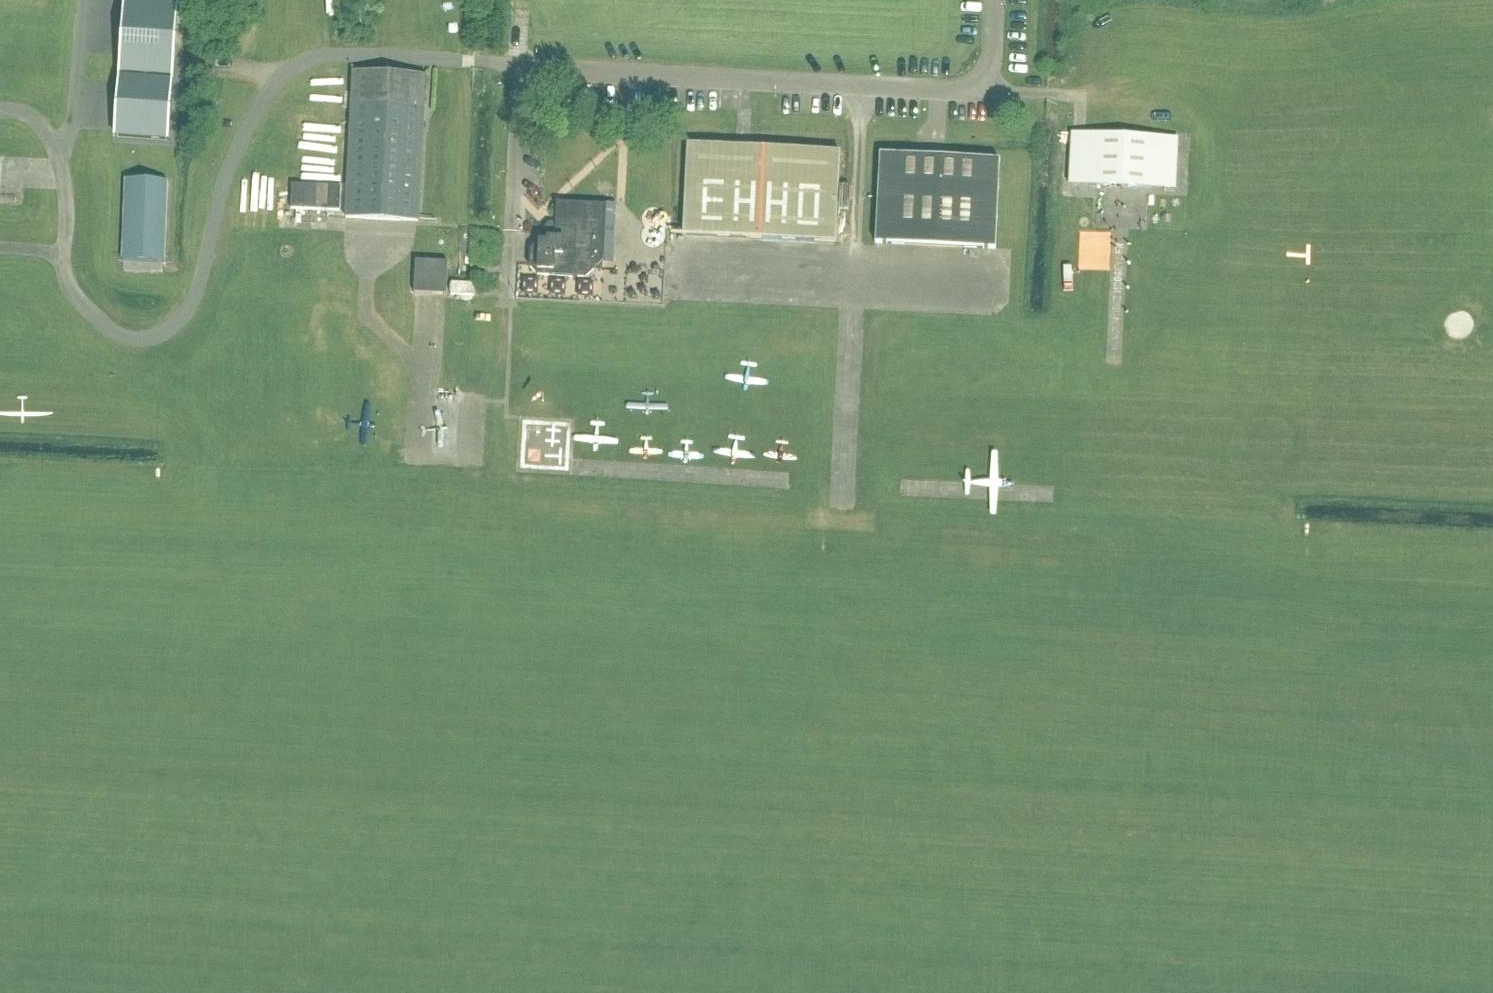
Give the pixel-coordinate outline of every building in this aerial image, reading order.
[(120,74),(122,74),(117,137),(169,141),(180,0),(126,0),(120,74)] [(419,221),(424,120),(427,76),(353,72),(346,218),(419,221)] [(1070,184),(1175,190),(1178,140),(1073,135),(1070,184)] [(688,147),(684,231),(684,235),(835,243),(840,153),(748,148),(737,148),(688,145),(688,147)] [(880,155),(875,245),(995,251),(1000,161),(926,157),(880,155)] [(125,181),(122,262),(164,264),(168,183),(125,181)] [(606,205),(606,206),(603,206),(557,203),(555,224),(556,227),(555,233),(555,239),(562,245),(556,247),(556,249),(547,248),(547,253),(543,251),(538,252),(537,268),(538,276),(539,282),(541,282),(564,283),(565,283),(588,285),(594,280),(595,276),(602,276),(603,263),(604,263),(604,261),(605,246),(615,246),(616,205),(606,205)] [(414,295),(415,295),(447,296),(448,263),(415,262),(414,295)]
